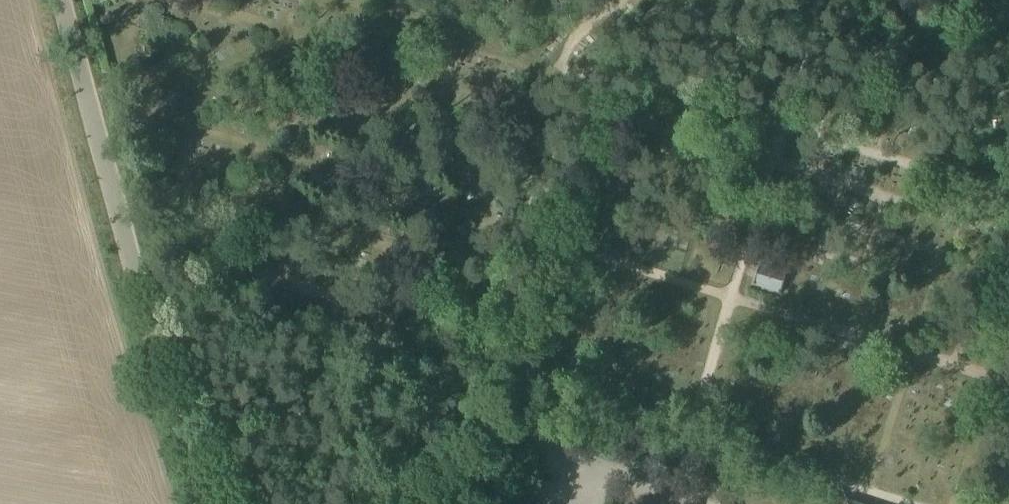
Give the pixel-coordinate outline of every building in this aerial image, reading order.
[(777,293),(783,272),(759,266),(753,287),(777,293)] [(707,503),(735,503),(733,497),(727,491),(721,490),(715,492),(711,496),(708,500),(707,503)]
